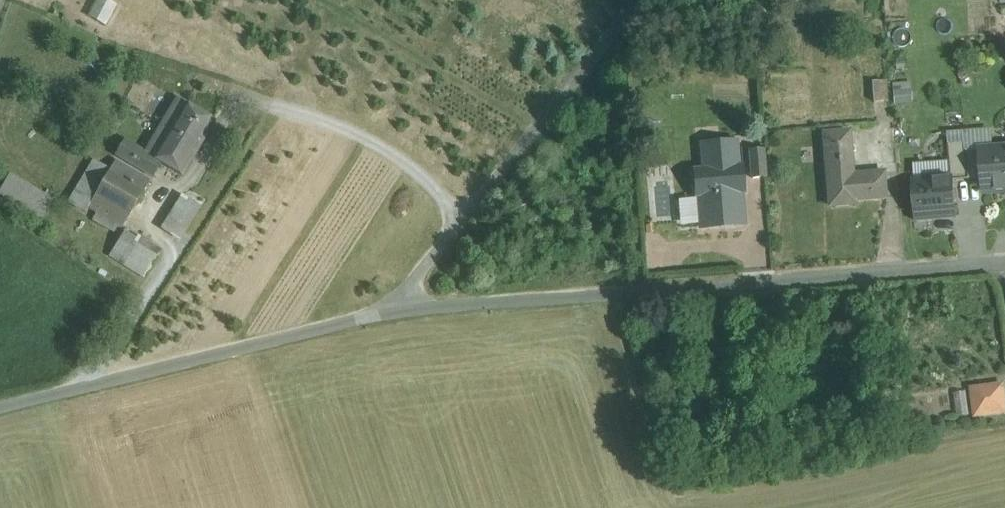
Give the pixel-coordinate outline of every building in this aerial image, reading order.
[(107,23),(116,3),(110,0),(95,0),(88,14),(107,23)] [(873,99),(888,98),(887,80),(873,80),(873,99)] [(910,91),(894,92),(895,104),(911,103),(910,91)] [(213,121),(186,104),(176,120),(163,144),(190,160),(213,121)] [(176,120),(169,116),(149,150),(129,138),(120,152),(155,173),(163,159),(184,171),(190,160),(163,144),(176,120)] [(849,133),(824,135),(825,148),(850,145),(849,133)] [(736,141),(702,144),(704,169),(695,170),(697,196),(746,191),(744,165),(738,166),(736,141)] [(850,145),(825,148),(827,163),(830,163),(833,195),(854,193),(855,202),(888,199),(886,174),(853,177),(850,145)] [(978,149),(980,177),(990,176),(991,193),(1004,192),(1004,148),(978,149)] [(978,149),(966,150),(968,177),(980,177),(978,149)] [(764,150),(750,151),(752,178),(767,177),(764,150)] [(73,194),(90,204),(110,170),(93,160),(73,194)] [(90,204),(88,207),(97,212),(118,224),(123,228),(150,181),(116,161),(110,170),(90,204)] [(0,185),(0,196),(45,217),(54,197),(5,174),(0,185)] [(950,178),(911,181),(914,219),(952,216),(950,178)] [(201,208),(181,195),(159,230),(179,242),(201,208)] [(118,224),(97,212),(92,221),(113,233),(118,224)] [(162,255),(124,232),(109,256),(147,279),(162,255)] [(972,390),(976,417),(1004,414),(1004,396),(1004,386),(972,390)]
